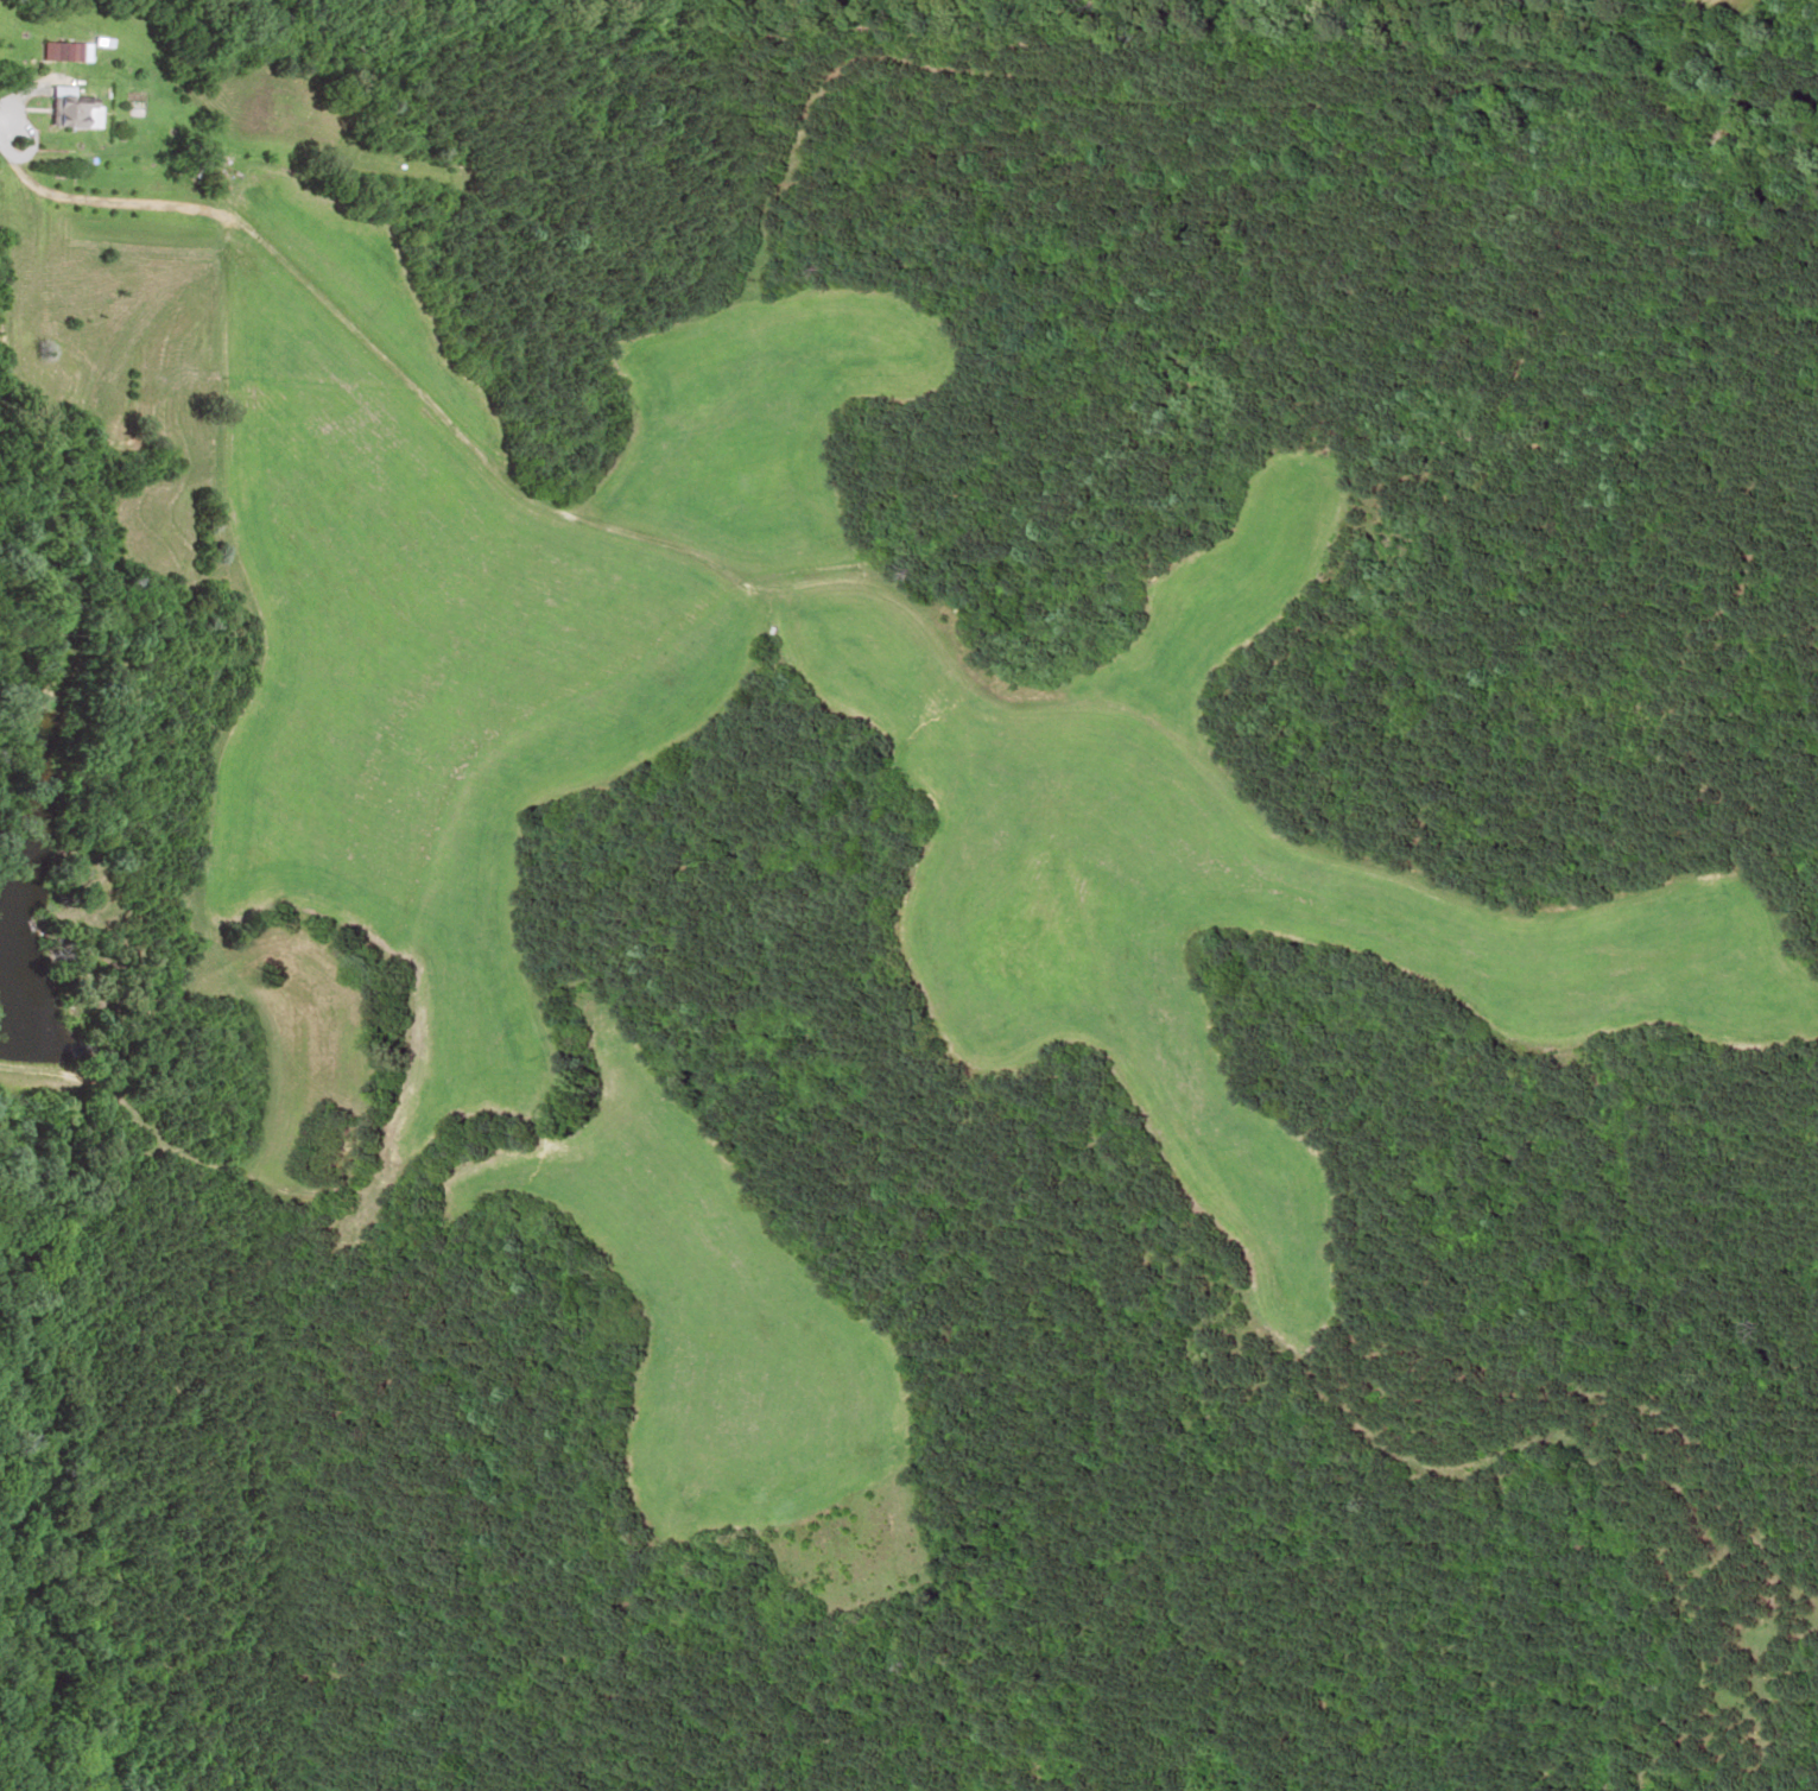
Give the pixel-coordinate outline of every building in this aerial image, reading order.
[(95,45),(95,37),(114,38),(113,48),(95,45)] [(43,61),(43,43),(91,44),(91,62),(43,61)] [(47,125),(47,103),(101,103),(100,126),(47,125)]
